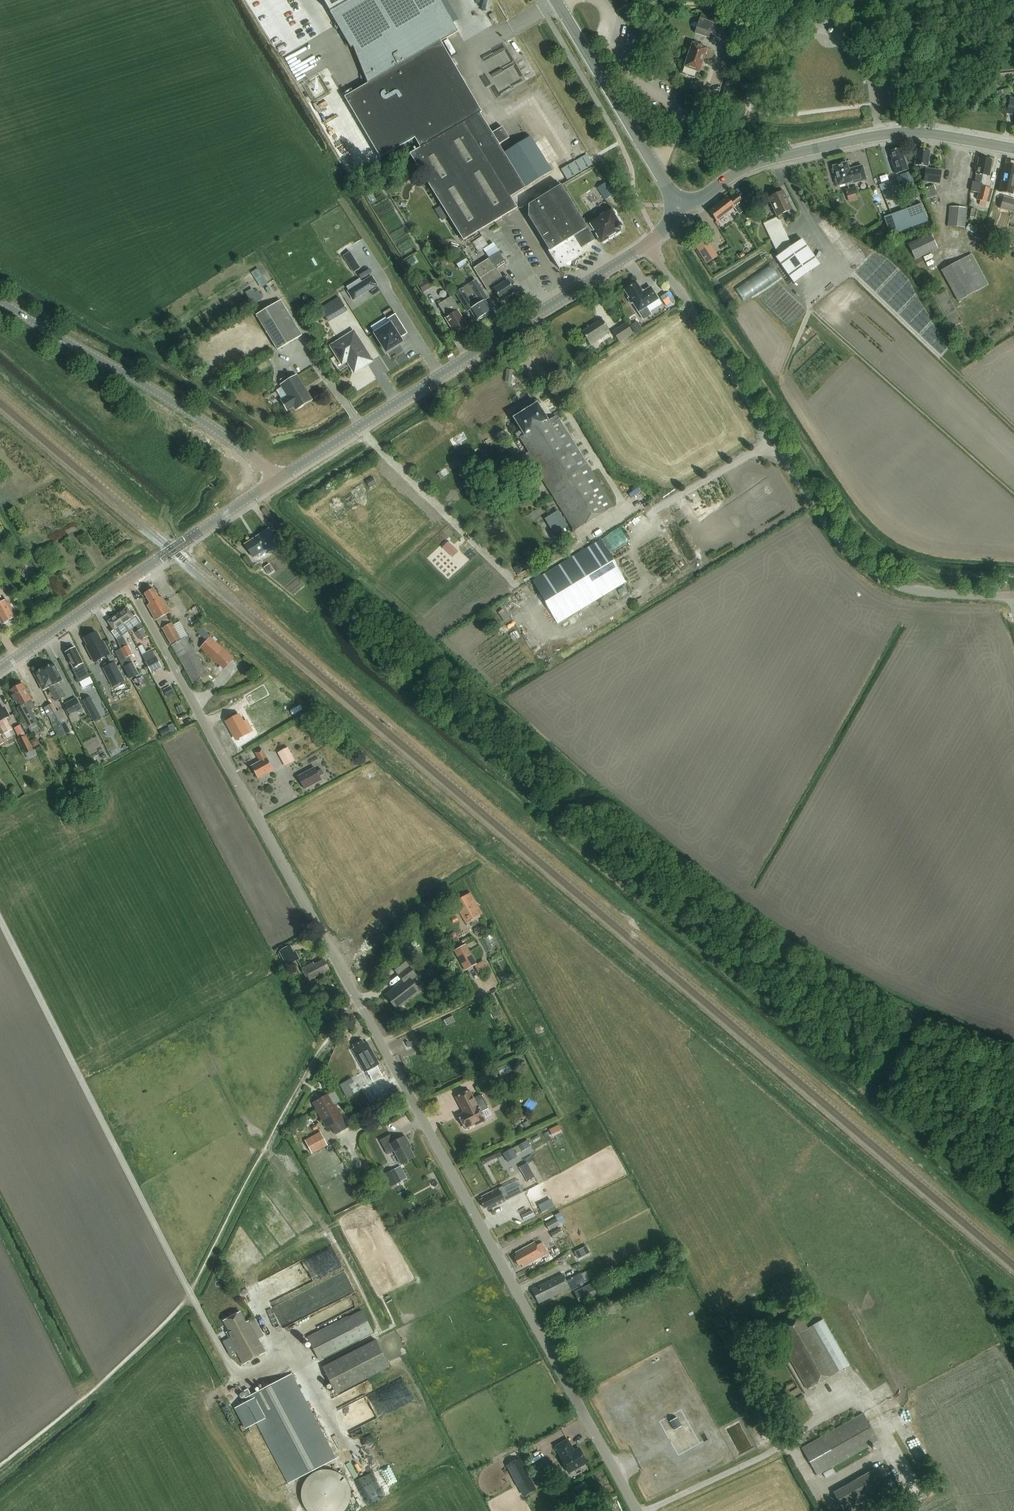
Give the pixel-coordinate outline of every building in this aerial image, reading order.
[(331,14),(354,0),(323,0),(331,14)] [(331,14),(351,48),(354,46),(368,84),(345,97),(346,98),(347,100),(362,126),(381,158),(405,144),(415,138),(421,149),(412,155),(443,205),(445,209),(450,216),(465,240),(517,208),(511,197),(552,171),(531,137),(505,153),(499,145),(510,138),(503,127),(493,133),(480,113),(482,112),(441,42),(458,32),(440,0),(354,0),(331,14)] [(287,54),(335,28),(327,14),(279,40),(287,54)] [(711,33),(713,33),(716,25),(714,24),(716,19),(701,15),(695,33),(709,38),(711,33)] [(735,40),(725,37),(720,55),(729,58),(735,40)] [(693,44),(686,63),(685,67),(699,72),(707,49),(693,44)] [(891,161),(896,174),(908,170),(900,148),(889,152),(893,161),(891,161)] [(924,175),(923,182),(940,184),(941,171),(926,169),(927,167),(928,168),(930,151),(917,149),(915,166),(920,166),(919,174),(924,175)] [(561,170),(568,181),(593,166),(587,155),(561,170)] [(989,176),(992,160),(979,158),(974,183),(973,183),(971,193),(980,194),(978,200),(980,201),(979,205),(985,206),(986,202),(989,202),(991,188),(981,187),(983,175),(989,176)] [(846,163),(844,162),(841,163),(840,165),(833,167),(838,186),(852,183),(866,180),(863,166),(849,170),(847,163),(846,163)] [(1006,165),(1004,174),(1002,175),(999,192),(1013,194),(1013,185),(1013,166),(1006,165)] [(915,183),(911,171),(900,175),(904,187),(915,183)] [(614,194),(607,182),(598,188),(605,200),(614,194)] [(528,206),(528,217),(560,267),(562,265),(570,267),(571,264),(572,259),(578,255),(583,252),(582,249),(596,240),(591,232),(594,230),(602,243),(621,231),(623,227),(612,209),(586,225),(566,193),(561,185),(528,206)] [(937,196),(934,185),(924,188),(927,199),(937,196)] [(845,190),(847,196),(857,194),(856,187),(845,190)] [(769,198),(768,198),(779,221),(780,220),(787,217),(785,213),(792,209),(784,191),(776,195),(774,194),(770,196),(769,198)] [(727,197),(709,211),(717,222),(735,209),(740,216),(748,209),(742,201),(737,194),(729,200),(727,197)] [(1000,208),(1013,212),(1013,209),(1013,199),(1004,196),(1000,208)] [(923,203),(885,215),(891,233),(928,220),(923,203)] [(443,205),(435,210),(437,214),(445,209),(443,205)] [(949,207),(948,225),(948,227),(965,228),(967,208),(949,207)] [(763,224),(776,250),(790,243),(780,220),(779,221),(777,217),(763,224)] [(915,260),(938,249),(931,233),(908,244),(915,260)] [(483,237),(473,243),(479,252),(489,245),(483,237)] [(705,238),(695,245),(707,263),(717,257),(705,238)] [(776,258),(794,283),(820,265),(802,240),(792,246),(787,250),(776,258)] [(458,269),(468,263),(461,252),(451,258),(458,269)] [(506,263),(499,253),(476,268),(492,292),(494,290),(502,301),(516,292),(509,282),(511,280),(507,276),(503,278),(497,269),(506,263)] [(958,302),(989,285),(972,254),(941,271),(958,302)] [(354,259),(347,264),(350,269),(357,265),(354,259)] [(262,285),(268,281),(259,267),(253,271),(262,285)] [(737,285),(743,298),(781,280),(774,267),(737,285)] [(424,291),(432,286),(427,278),(419,282),(424,291)] [(350,289),(355,298),(372,287),(367,279),(350,289)] [(477,320),(492,310),(486,301),(489,299),(477,280),(470,284),(478,296),(471,301),(463,289),(456,293),(468,312),(471,311),(477,320)] [(628,288),(624,290),(629,298),(628,299),(631,304),(632,303),(638,312),(643,320),(652,315),(650,312),(647,307),(659,299),(651,288),(645,292),(645,293),(644,293),(642,293),(642,292),(636,283),(633,285),(632,284),(631,284),(628,286),(628,287),(628,288)] [(253,303),(264,298),(259,287),(248,291),(253,303)] [(445,301),(439,306),(448,320),(448,322),(449,325),(451,325),(456,333),(462,329),(463,331),(468,328),(457,311),(460,309),(452,296),(445,301)] [(278,350),(302,335),(281,300),(257,315),(278,350)] [(326,306),(321,309),(328,320),(333,317),(326,306)] [(376,334),(387,352),(400,344),(398,340),(408,334),(396,314),(388,320),(391,325),(376,334)] [(602,320),(582,333),(590,345),(610,333),(602,320)] [(636,334),(642,330),(637,321),(630,326),(636,334)] [(627,323),(624,325),(613,332),(620,344),(634,335),(627,323)] [(357,333),(335,347),(342,358),(344,357),(349,358),(358,372),(375,361),(357,333)] [(268,359),(256,367),(260,373),(272,365),(268,359)] [(507,369),(505,382),(511,383),(513,370),(507,369)] [(311,400),(297,376),(288,381),(283,385),(282,385),(283,386),(289,396),(283,401),(282,401),(287,409),(295,405),(297,409),(311,400)] [(283,386),(276,391),(283,401),(289,396),(283,386)] [(537,404),(526,411),(514,419),(525,436),(520,439),(529,453),(527,454),(533,463),(532,464),(575,532),(614,508),(556,416),(548,421),(537,404)] [(559,509),(545,517),(555,533),(569,524),(559,509)] [(622,527),(606,536),(612,548),(629,539),(622,527)] [(269,530),(245,544),(252,557),(270,546),(270,548),(277,544),(280,548),(286,544),(279,533),(273,537),(269,530)] [(600,541),(532,582),(557,624),(625,583),(600,541)] [(448,542),(442,548),(452,558),(458,552),(448,542)] [(269,565),(264,569),(269,576),(274,572),(269,565)] [(519,566),(514,569),(517,574),(523,571),(519,566)] [(156,620),(162,630),(163,629),(193,683),(208,675),(177,620),(170,624),(165,615),(171,612),(162,597),(159,599),(154,588),(144,593),(150,604),(147,605),(156,620)] [(15,616),(6,599),(0,603),(0,622),(1,624),(15,616)] [(140,622),(136,615),(134,616),(128,607),(118,614),(128,631),(140,622)] [(122,635),(128,631),(118,614),(108,621),(114,630),(112,632),(117,639),(122,635)] [(139,630),(136,632),(141,641),(147,637),(149,635),(141,623),(136,626),(139,630)] [(224,670),(234,659),(201,629),(197,633),(206,641),(200,649),(224,670)] [(106,656),(110,654),(103,642),(102,642),(96,632),(84,639),(88,646),(86,647),(95,662),(106,656)] [(122,635),(117,639),(120,648),(127,645),(122,635)] [(125,658),(132,654),(127,645),(120,648),(125,658)] [(83,675),(88,672),(75,648),(65,653),(74,669),(78,666),(83,675)] [(147,652),(142,655),(152,673),(162,667),(156,656),(151,659),(147,652)] [(132,662),(124,667),(124,669),(130,679),(139,674),(132,662)] [(60,699),(64,697),(58,683),(62,681),(53,663),(44,668),(60,699)] [(74,669),(72,669),(78,679),(79,683),(80,682),(90,677),(88,672),(83,675),(78,666),(74,669)] [(55,701),(60,699),(44,668),(34,673),(43,691),(48,688),(55,701)] [(119,669),(106,676),(113,688),(125,681),(119,669)] [(90,677),(80,682),(83,689),(93,683),(90,677)] [(17,708),(28,728),(38,722),(31,711),(36,708),(32,701),(33,700),(23,683),(11,690),(13,695),(12,696),(15,702),(17,702),(19,706),(17,708)] [(170,687),(162,690),(166,698),(174,694),(170,687)] [(90,697),(83,701),(86,707),(93,703),(90,697)] [(77,699),(65,706),(71,716),(83,710),(77,699)] [(10,717),(6,709),(4,710),(0,702),(0,746),(4,743),(0,736),(12,730),(6,719),(10,717)] [(50,705),(44,708),(49,716),(54,714),(50,705)] [(181,705),(175,708),(178,715),(184,713),(181,705)] [(54,714),(49,716),(56,730),(60,738),(70,733),(66,725),(59,711),(54,714)] [(241,716),(228,722),(237,740),(250,733),(241,716)] [(19,739),(18,740),(25,754),(34,750),(26,736),(21,726),(18,727),(23,738),(19,739)] [(175,726),(168,729),(171,734),(177,731),(175,726)] [(168,728),(159,732),(163,738),(171,734),(168,729),(168,728)] [(37,738),(31,741),(34,747),(40,744),(37,738)] [(289,748),(279,753),(287,767),(297,762),(289,748)] [(258,778),(273,770),(262,749),(255,753),(260,762),(251,766),(258,778)] [(90,763),(80,769),(83,775),(93,769),(90,763)] [(298,777),(304,789),(321,780),(320,777),(324,774),(321,769),(317,772),(315,768),(298,777)] [(476,917),(480,915),(475,905),(477,903),(471,893),(458,901),(459,903),(456,905),(466,923),(472,919),(476,917)] [(490,934),(482,939),(488,949),(496,945),(490,934)] [(455,950),(465,968),(476,962),(465,944),(455,950)] [(291,945),(279,951),(286,966),(299,959),(296,952),(294,953),(291,945)] [(401,957),(390,965),(397,975),(408,966),(401,957)] [(309,981),(330,970),(324,959),(315,965),(314,963),(302,969),(309,981)] [(483,961),(475,966),(479,972),(487,968),(483,961)] [(408,966),(397,975),(403,982),(409,978),(411,981),(416,976),(408,966)] [(403,982),(385,996),(396,1010),(420,992),(414,984),(411,981),(409,978),(403,982)] [(461,982),(458,983),(461,995),(464,994),(467,993),(464,981),(461,982)] [(365,1044),(364,1042),(356,1046),(357,1049),(354,1050),(367,1073),(369,1072),(374,1082),(383,1077),(378,1066),(381,1065),(368,1042),(365,1044)] [(506,1063),(497,1069),(500,1075),(510,1070),(506,1063)] [(488,1109),(481,1095),(476,1098),(471,1089),(457,1096),(461,1105),(465,1113),(458,1116),(465,1130),(475,1125),(476,1126),(486,1121),(481,1113),(488,1109)] [(328,1095),(313,1103),(327,1129),(331,1127),(335,1135),(348,1128),(343,1120),(335,1104),(334,1105),(328,1095)] [(378,1099),(370,1103),(371,1104),(375,1113),(383,1109),(378,1099)] [(559,1125),(549,1130),(552,1136),(562,1131),(559,1125)] [(328,1147),(320,1133),(305,1142),(312,1155),(328,1147)] [(409,1145),(405,1137),(394,1143),(390,1136),(379,1142),(387,1156),(394,1153),(401,1166),(415,1159),(407,1145),(409,1145)] [(527,1140),(518,1145),(522,1151),(531,1146),(527,1140)] [(512,1148),(503,1154),(507,1161),(516,1156),(512,1148)] [(527,1163),(519,1167),(527,1181),(534,1177),(527,1163)] [(391,1188),(401,1183),(395,1170),(384,1176),(391,1188)] [(503,1187),(499,1189),(505,1201),(523,1192),(520,1186),(506,1193),(503,1187)] [(483,1199),(481,1200),(485,1208),(488,1206),(489,1209),(505,1201),(499,1189),(482,1198),(483,1199)] [(557,1218),(546,1224),(549,1230),(560,1224),(557,1218)] [(560,1228),(552,1233),(555,1238),(563,1234),(560,1228)] [(544,1255),(548,1252),(544,1244),(539,1247),(537,1244),(517,1255),(518,1257),(516,1259),(521,1268),(523,1266),(525,1269),(545,1258),(544,1255)] [(587,1246),(574,1252),(578,1259),(590,1253),(587,1246)] [(591,1277),(588,1271),(581,1275),(581,1274),(573,1277),(574,1278),(566,1282),(563,1275),(533,1290),(539,1303),(570,1288),(571,1291),(582,1285),(581,1283),(584,1281),(586,1280),(587,1283),(592,1281),(590,1277),(591,1277)] [(581,1306),(601,1296),(595,1283),(575,1293),(581,1306)] [(319,1359),(373,1331),(363,1311),(308,1339),(319,1359)] [(241,1313),(224,1322),(229,1332),(226,1334),(244,1366),(265,1354),(248,1322),(246,1323),(241,1313)] [(808,1390),(850,1366),(823,1320),(807,1329),(801,1318),(781,1330),(787,1342),(783,1344),(791,1357),(790,1359),(808,1390)] [(322,1367),(324,1370),(336,1395),(390,1368),(375,1340),(322,1367)] [(248,1403),(237,1409),(247,1430),(258,1424),(289,1483),(335,1459),(292,1376),(252,1397),(248,1399),(246,1400),(248,1403)] [(797,1388),(790,1393),(792,1397),(800,1393),(797,1388)] [(863,1413),(801,1448),(817,1476),(867,1447),(869,1451),(872,1449),(870,1445),(879,1441),(863,1413)] [(676,1418),(671,1421),(675,1429),(681,1425),(676,1418)] [(573,1453),(570,1448),(571,1447),(568,1441),(556,1447),(562,1459),(561,1459),(569,1473),(587,1463),(579,1449),(573,1453)] [(504,1465),(517,1491),(532,1484),(518,1458),(504,1465)] [(321,1470),(317,1471),(313,1472),(310,1475),(307,1478),(304,1481),(302,1485),(301,1489),(300,1493),(301,1497),(301,1501),(303,1505),(305,1509),(307,1510),(343,1510),(344,1509),(347,1506),(348,1502),(349,1498),(349,1493),(349,1489),(348,1485),(346,1481),(343,1478),(340,1475),(337,1473),(333,1471),(329,1470),(325,1469),(321,1470)] [(837,1499),(844,1510),(854,1510),(890,1491),(883,1478),(881,1474),(837,1499)]
